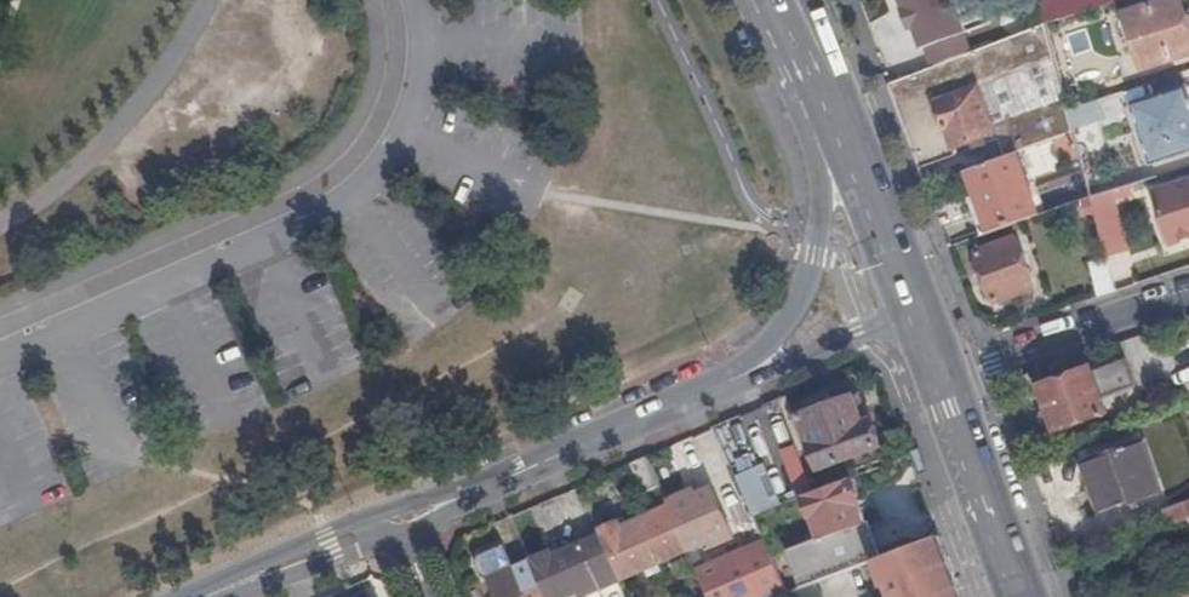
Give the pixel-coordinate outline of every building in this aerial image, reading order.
[(1055,24),(1104,8),(1102,0),(1057,0),(1061,14),(1054,17),(1055,24)] [(1104,8),(1129,0),(1102,0),(1104,8)] [(1138,41),(1148,72),(1188,58),(1188,35),(1182,38),(1177,23),(1188,19),(1183,0),(1175,0),(1137,12),(1145,38),(1138,41)] [(1137,12),(1129,14),(1138,41),(1145,38),(1137,12)] [(1138,41),(1129,14),(1122,16),(1131,43),(1138,41)] [(1188,19),(1177,23),(1182,38),(1188,35),(1188,20),(1188,19)] [(893,85),(924,169),(958,157),(957,150),(977,143),(979,147),(1000,139),(1007,158),(1020,154),(1059,140),(1077,133),(1071,112),(1067,99),(995,125),(982,90),(1057,60),(1047,27),(893,85)] [(983,48),(977,32),(945,44),(951,60),(983,48)] [(1188,89),(1135,107),(1155,165),(1188,154),(1188,90),(1188,89)] [(1067,163),(1083,157),(1077,133),(1059,140),(1067,163)] [(998,232),(1029,221),(1043,216),(1020,154),(1007,158),(970,171),(980,196),(981,199),(986,198),(998,232)] [(1188,239),(1188,185),(1159,195),(1175,244),(1188,239)] [(1094,198),(1110,257),(1128,251),(1113,192),(1094,198)] [(974,200),(986,237),(998,232),(986,198),(981,199),(980,196),(974,200)] [(998,304),(1036,290),(1018,240),(981,254),(998,304)] [(1117,292),(1108,259),(1093,262),(1103,297),(1117,292)] [(1061,433),(1112,413),(1106,399),(1140,387),(1131,360),(1097,372),(1095,369),(1045,387),(1061,433)] [(882,449),(873,421),(865,424),(856,398),(802,417),(821,471),(882,449)] [(1165,496),(1145,443),(1085,465),(1104,515),(1139,502),(1140,505),(1165,496)] [(793,478),(807,475),(800,446),(786,449),(793,478)] [(650,458),(632,466),(645,495),(663,487),(650,458)] [(739,470),(750,513),(780,506),(770,463),(739,470)] [(853,480),(805,498),(821,541),(831,537),(838,557),(840,556),(842,562),(831,566),(835,578),(878,562),(856,507),(862,505),(853,480)] [(874,520),(909,518),(907,489),(873,491),(874,520)] [(672,508),(692,553),(717,542),(719,548),(736,540),(716,490),(695,500),(692,493),(670,504),(672,508)] [(1176,507),(1182,522),(1188,520),(1188,503),(1176,507)] [(601,533),(604,538),(624,583),(692,553),(672,508),(624,529),(622,523),(601,533)] [(533,563),(548,596),(574,596),(586,591),(589,596),(592,596),(624,583),(604,538),(557,559),(554,553),(533,563)] [(942,538),(886,559),(895,584),(886,588),(890,596),(964,596),(942,538)] [(790,541),(770,551),(789,595),(796,592),(793,586),(807,580),(790,541)] [(696,565),(710,596),(785,596),(788,596),(789,595),(770,551),(766,542),(707,567),(704,562),(696,565)] [(533,563),(516,571),(507,548),(481,559),(478,566),(484,579),(492,582),(498,596),(548,596),(533,563)] [(878,562),(886,588),(895,584),(886,559),(878,562)] [(819,584),(796,592),(789,595),(788,596),(789,596),(824,596),(819,584)]
